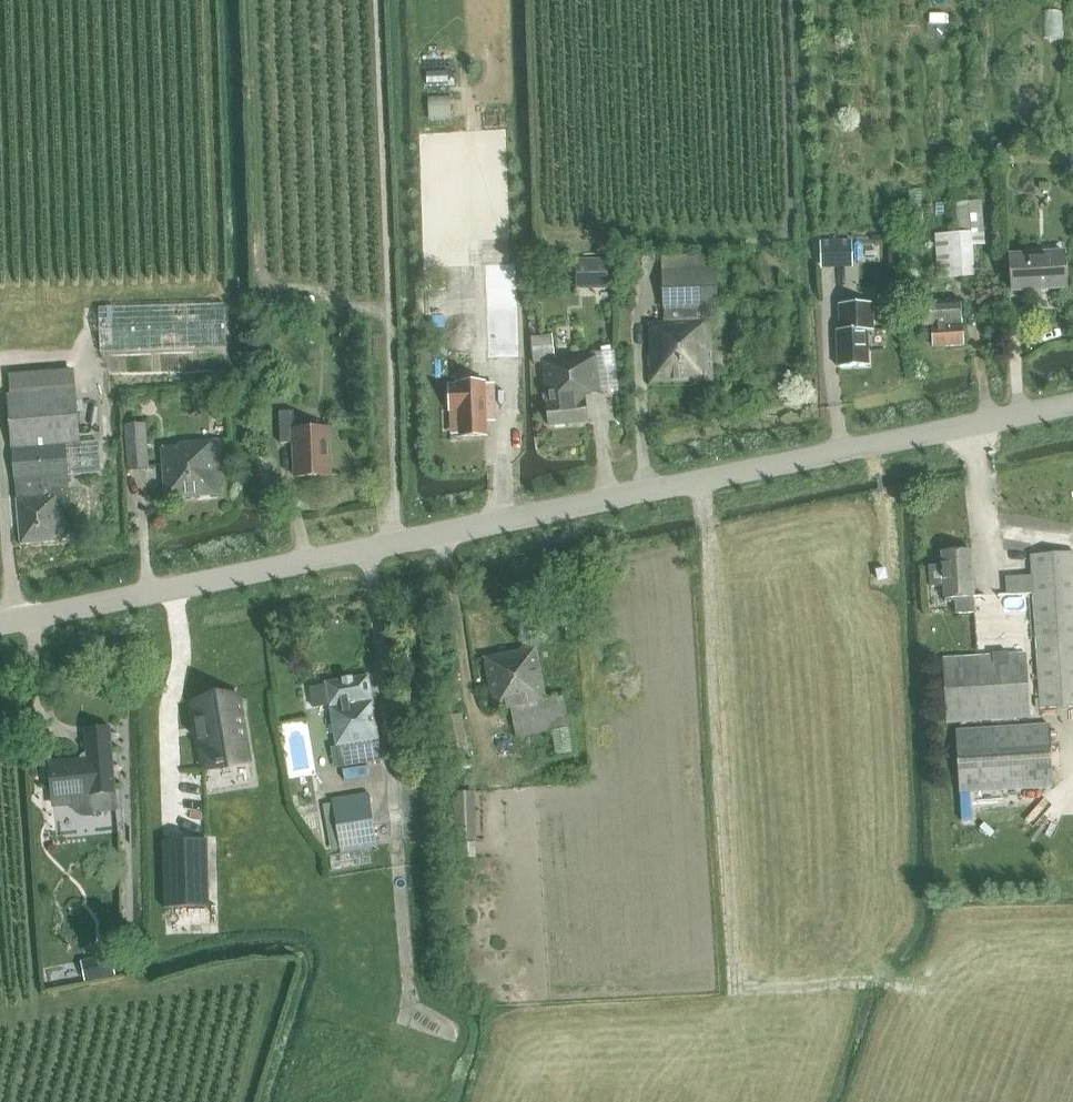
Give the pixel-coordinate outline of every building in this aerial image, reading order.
[(907,189),(909,236),(924,235),(922,189),(907,189)] [(972,200),(951,201),(952,223),(973,222),(972,200)] [(972,232),(936,235),(939,278),(975,276),(972,232)] [(822,264),(852,263),(851,240),(821,242),(822,264)] [(1066,286),(1063,251),(1009,255),(1012,290),(1066,286)] [(605,260),(576,260),(576,289),(605,289),(605,260)] [(485,264),(488,357),(518,356),(515,264),(485,264)] [(663,323),(647,323),(649,386),(713,384),(710,308),(717,308),(716,267),(714,267),(662,269),(663,323)] [(837,331),(838,366),(868,365),(867,331),(873,330),(871,302),(839,304),(840,331),(837,331)] [(918,305),(920,327),(933,326),(935,348),(966,346),(963,302),(918,305)] [(99,307),(100,353),(225,349),(223,303),(99,307)] [(552,335),(531,337),(533,364),(541,363),(546,428),(587,425),(585,399),(599,398),(595,358),(555,361),(552,335)] [(63,352),(35,354),(36,368),(64,367),(63,352)] [(458,385),(449,386),(450,410),(459,410),(460,436),(486,436),(485,414),(495,414),(494,384),(485,385),(484,382),(458,383),(458,385)] [(12,449),(14,479),(100,472),(98,441),(79,442),(75,389),(7,394),(11,449),(12,449)] [(293,432),(292,413),(277,414),(279,446),(292,445),(293,479),(329,478),(327,430),(293,432)] [(125,426),(128,470),(148,469),(145,424),(125,426)] [(177,450),(159,451),(163,501),(219,497),(215,443),(176,445),(177,450)] [(70,508),(67,475),(14,479),(20,543),(65,540),(63,508),(70,508)] [(942,566),(928,567),(930,587),(943,586),(944,599),(944,603),(950,602),(950,599),(954,598),(955,614),(974,613),(972,597),(973,597),(970,551),(941,552),(942,566)] [(1006,595),(1033,593),(1041,708),(1072,706),(1072,553),(1030,555),(1032,575),(1005,577),(1006,595)] [(875,571),(877,580),(888,578),(886,569),(875,571)] [(978,639),(979,650),(1014,649),(1013,637),(978,639)] [(515,737),(551,730),(556,755),(572,752),(566,727),(560,697),(545,700),(535,648),(484,658),(494,708),(510,705),(515,737)] [(942,658),(946,721),(1029,716),(1026,653),(942,658)] [(382,762),(369,676),(326,683),(326,685),(310,688),(314,708),(329,705),(339,769),(382,762)] [(238,697),(194,704),(205,769),(217,767),(225,766),(225,765),(249,761),(238,697)] [(955,730),(959,792),(1052,787),(1048,725),(955,730)] [(52,759),(55,802),(73,800),(75,805),(78,808),(82,811),(87,812),(115,810),(109,726),(86,728),(88,756),(52,759)] [(368,795),(332,800),(341,855),(377,849),(368,795)] [(1013,801),(960,804),(961,822),(1014,819),(1013,801)] [(207,839),(162,840),(164,908),(209,906),(207,839)]
